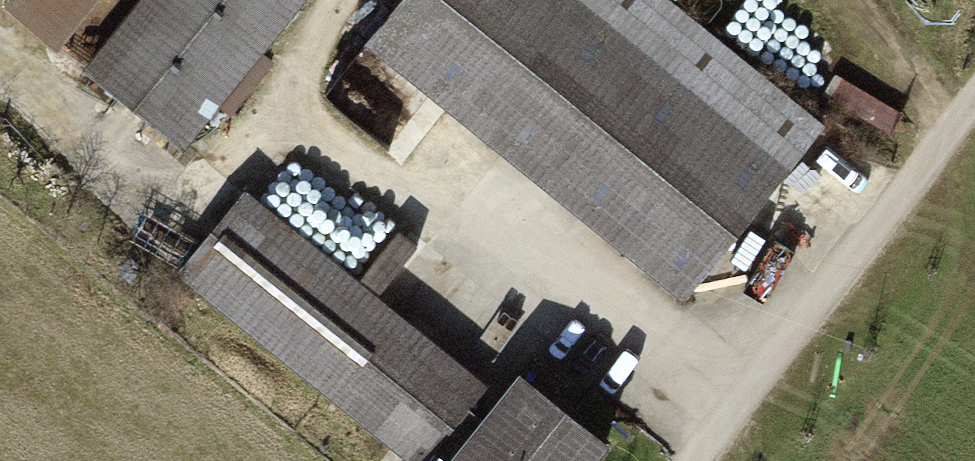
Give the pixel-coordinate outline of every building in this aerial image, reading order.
[(67,71),(169,152),(291,0),(124,0),(67,71)] [(811,121),(664,0),(387,0),(354,40),(666,297),(811,121)] [(231,183),(157,273),(385,460),(403,460),(471,380),(231,183)] [(492,373),(422,460),(565,460),(580,443),(492,373)]
